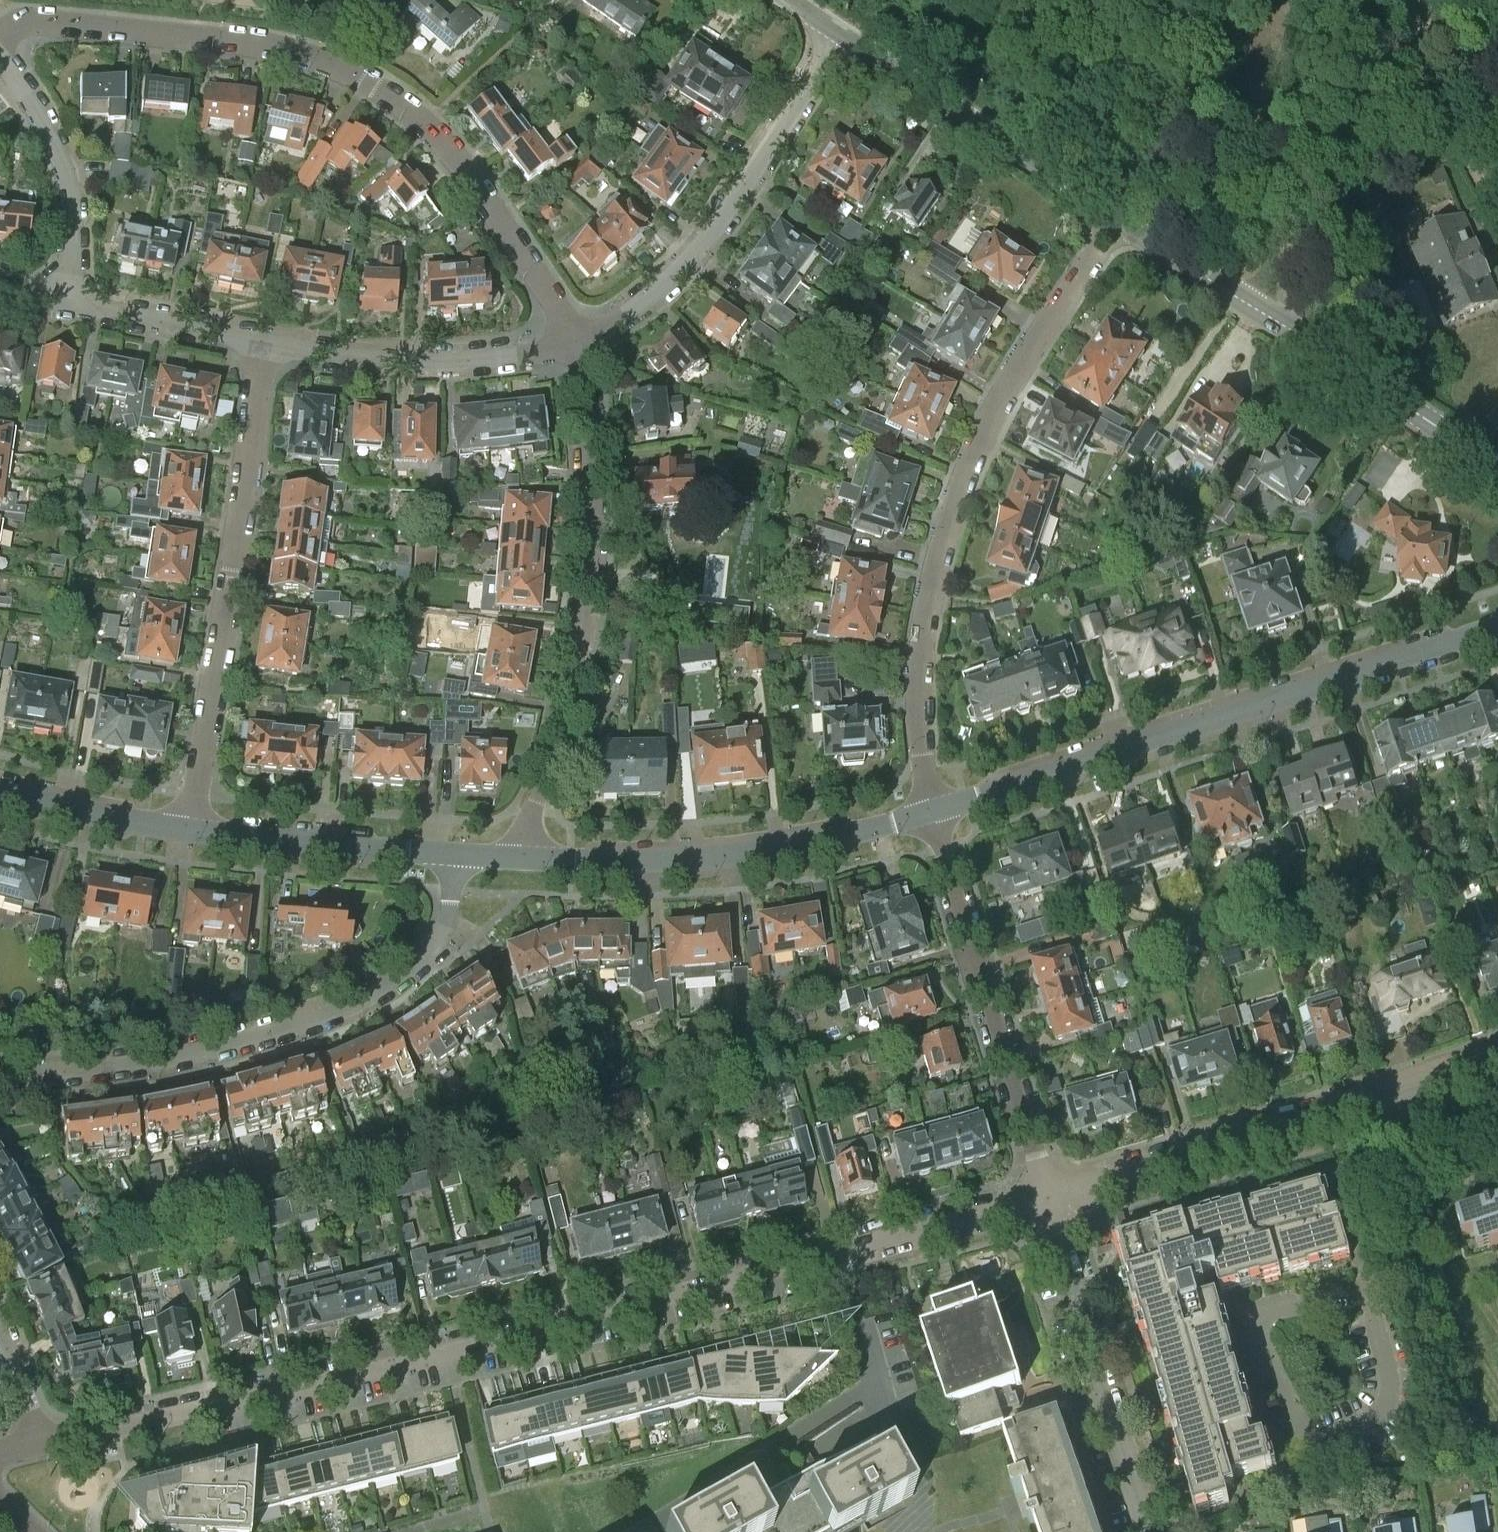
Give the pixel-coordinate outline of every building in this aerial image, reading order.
[(388,31),(407,48),(422,31),(450,56),(481,21),(463,4),(448,21),(424,0),(416,0),(388,31)] [(582,1),(636,39),(654,13),(636,0),(583,0),(582,1)] [(496,30),(506,34),(512,21),(502,16),(496,30)] [(634,94),(650,107),(652,105),(655,108),(656,107),(659,109),(666,98),(664,97),(670,88),(695,105),(724,60),(709,50),(705,57),(692,49),(669,84),(648,70),(633,92),(634,94)] [(740,71),(724,60),(695,105),(698,107),(684,128),(713,150),(727,129),(721,125),(730,113),(733,115),(744,99),(740,96),(748,86),(735,77),(740,71)] [(132,124),(126,124),(126,94),(126,82),(80,81),(80,116),(107,116),(107,124),(117,124),(117,136),(115,136),(112,163),(128,164),(131,137),(132,124)] [(144,83),(142,101),(170,104),(169,110),(187,111),(189,88),(144,83)] [(208,87),(204,111),(195,110),(193,131),(200,132),(199,135),(206,135),(208,121),(220,123),(221,119),(235,121),(233,135),(249,138),(255,94),(208,87)] [(501,159),(507,154),(525,141),(492,95),(468,113),(501,159)] [(334,118),(323,111),(322,110),(276,98),(272,113),(278,114),(274,129),(287,133),(284,144),(301,149),(305,138),(314,140),(317,131),(323,135),(334,118)] [(139,138),(141,125),(132,124),(131,137),(139,138)] [(355,132),(346,125),(329,149),(318,142),(294,181),(308,191),(326,162),(341,173),(349,161),(361,169),(378,145),(356,130),(355,132)] [(700,159),(668,135),(657,127),(640,151),(651,159),(687,186),(695,174),(691,171),(700,159)] [(525,141),(507,154),(528,183),(551,166),(555,171),(574,157),(565,144),(547,157),(532,136),(525,141)] [(819,181),(832,190),(859,150),(847,142),(844,147),(832,139),(802,184),(813,191),(819,181)] [(252,163),(255,146),(242,144),(239,160),(252,163)] [(588,157),(603,171),(612,162),(596,148),(588,157)] [(872,159),(859,150),(832,190),(862,209),(870,197),(866,194),(881,172),(869,163),(872,159)] [(603,171),(588,157),(579,165),(588,174),(595,181),(603,171)] [(678,198),(687,186),(651,159),(633,184),(665,207),(674,195),(678,198)] [(394,160),(385,167),(389,172),(397,165),(394,160)] [(152,169),(112,163),(110,175),(150,181),(152,169)] [(588,174),(579,165),(563,180),(571,189),(588,174)] [(399,166),(370,190),(380,202),(390,194),(406,214),(426,198),(419,191),(399,166)] [(1435,185),(1448,180),(1444,170),(1431,176),(1435,185)] [(150,181),(110,175),(108,186),(148,192),(150,181)] [(896,206),(887,220),(898,228),(901,224),(915,234),(938,201),(909,182),(894,204),(896,206)] [(1383,193),(1358,203),(1373,236),(1397,225),(1383,193)] [(798,199),(791,210),(809,222),(817,211),(798,199)] [(0,234),(0,245),(29,249),(30,237),(35,237),(37,223),(32,223),(34,212),(21,211),(22,207),(3,204),(0,234)] [(602,224),(624,250),(628,246),(631,249),(642,240),(639,237),(647,230),(625,205),(602,224)] [(546,221),(554,221),(558,214),(554,207),(545,207),(542,214),(546,221)] [(432,234),(446,222),(441,216),(427,227),(432,234)] [(281,220),(269,217),(265,235),(277,238),(281,220)] [(1497,302),(1497,299),(1464,217),(1410,240),(1445,324),(1497,302)] [(613,259),(624,250),(602,224),(602,225),(598,220),(596,218),(572,238),(578,245),(569,253),(591,278),(602,268),(605,272),(616,262),(613,259)] [(838,239),(849,247),(861,230),(849,222),(838,239)] [(150,235),(144,267),(148,268),(147,270),(158,273),(159,270),(172,273),(175,257),(183,259),(190,227),(169,223),(166,238),(151,235),(150,235)] [(238,248),(239,243),(225,235),(226,230),(204,225),(200,247),(210,249),(204,277),(218,280),(218,284),(231,287),(237,254),(238,248)] [(150,235),(151,235),(152,230),(139,227),(138,232),(117,228),(113,245),(120,246),(117,261),(122,262),(122,265),(133,267),(134,265),(144,267),(150,235)] [(278,294),(292,297),(294,299),(306,302),(314,260),(291,255),(292,246),(295,231),(282,228),(279,244),(279,243),(277,252),(286,254),(278,294)] [(778,228),(768,242),(762,243),(756,251),(787,274),(797,260),(804,265),(813,253),(812,253),(778,228)] [(872,238),(861,230),(849,247),(861,255),(872,238)] [(987,237),(982,238),(982,237),(972,230),(962,245),(972,252),(966,261),(967,266),(972,270),(972,271),(997,288),(1000,283),(1017,294),(1025,282),(1021,279),(1031,265),(993,239),(992,240),(987,237)] [(812,253),(813,253),(815,255),(814,256),(831,268),(840,258),(838,257),(845,247),(829,235),(822,243),(820,242),(812,253)] [(240,241),(239,243),(238,248),(237,254),(231,287),(244,289),(245,285),(259,288),(267,247),(240,241)] [(962,262),(939,247),(929,241),(920,254),(953,275),(962,262)] [(406,252),(412,252),(417,248),(412,242),(406,242),(406,252)] [(315,256),(314,260),(306,302),(316,304),(319,302),(334,305),(341,267),(350,269),(354,248),(344,246),(342,256),(331,254),(330,259),(315,256)] [(380,277),(363,276),(362,300),(358,300),(358,311),(397,312),(400,251),(381,250),(380,277)] [(787,274),(756,251),(749,260),(749,266),(739,279),(774,305),(783,293),(776,288),(787,274)] [(455,271),(456,309),(485,307),(485,309),(493,308),(493,307),(495,306),(496,305),(497,302),(497,299),(497,297),(495,296),(493,295),(488,295),(487,280),(481,281),(481,271),(478,271),(478,266),(470,253),(461,259),(468,270),(455,271)] [(931,262),(925,272),(952,291),(959,280),(931,262)] [(453,309),(456,309),(455,271),(437,272),(437,263),(425,264),(427,284),(423,284),(424,299),(428,299),(428,311),(441,310),(441,313),(453,312),(453,309)] [(950,307),(942,321),(981,344),(982,344),(981,341),(985,340),(989,334),(988,331),(996,317),(956,293),(949,306),(950,307)] [(852,308),(858,313),(865,303),(858,298),(852,308)] [(777,306),(769,317),(786,329),(794,318),(777,306)] [(719,307),(702,331),(728,350),(745,326),(719,307)] [(978,345),(981,344),(942,321),(934,334),(932,333),(931,335),(923,330),(918,338),(899,325),(893,335),(895,337),(909,346),(909,347),(923,356),(929,347),(964,369),(973,355),(976,355),(980,348),(978,345)] [(758,322),(750,333),(776,352),(784,341),(758,322)] [(1099,336),(1101,338),(1089,356),(1124,380),(1149,343),(1136,334),(1134,334),(1132,333),(1131,334),(1130,334),(1129,335),(1128,335),(1126,337),(1110,325),(1108,328),(1106,327),(1103,327),(1101,329),(1099,331),(1098,334),(1099,336)] [(679,335),(655,353),(656,355),(648,361),(658,373),(666,368),(678,384),(682,381),(686,386),(706,371),(679,335)] [(947,406),(945,403),(951,391),(940,386),(941,385),(927,378),(926,380),(923,378),(930,361),(923,356),(909,347),(909,346),(895,337),(888,348),(902,357),(896,367),(909,372),(898,398),(942,417),(947,406)] [(21,386),(25,354),(13,353),(14,345),(0,343),(0,384),(21,386)] [(49,349),(48,353),(44,352),(42,359),(30,357),(27,381),(38,383),(38,386),(40,386),(42,397),(51,398),(55,389),(67,391),(73,357),(59,355),(58,351),(49,349)] [(1089,356),(1077,374),(1075,372),(1073,372),(1071,373),(1069,374),(1068,376),(1067,379),(1067,380),(1068,382),(1070,384),(1068,387),(1102,410),(1098,418),(1120,431),(1125,421),(1104,409),(1124,380),(1089,356)] [(111,395),(117,362),(107,360),(106,363),(94,360),(88,390),(81,389),(78,407),(93,410),(97,392),(111,395)] [(140,370),(128,367),(128,363),(117,362),(111,395),(126,398),(124,409),(127,409),(125,417),(121,418),(125,435),(133,433),(132,432),(139,430),(141,417),(145,391),(137,390),(140,370)] [(182,417),(189,379),(187,379),(186,375),(176,374),(174,376),(161,373),(158,393),(145,391),(141,417),(152,419),(180,425),(182,417)] [(193,377),(191,379),(189,379),(182,417),(209,422),(217,385),(203,382),(202,379),(193,377)] [(1220,390),(1213,400),(1202,393),(1172,439),(1195,454),(1197,451),(1215,463),(1242,421),(1236,417),(1243,406),(1220,390)] [(632,421),(635,420),(636,438),(645,437),(646,442),(656,441),(656,436),(665,436),(664,419),(681,417),(680,403),(662,405),(662,397),(633,399),(634,409),(630,410),(632,421)] [(935,432),(942,417),(898,398),(887,422),(864,412),(856,429),(894,446),(901,430),(903,431),(902,433),(916,439),(917,437),(927,442),(932,432),(935,432)] [(292,427),(329,431),(330,421),(335,421),(335,418),(343,419),(345,408),(345,406),(303,401),(303,404),(294,403),(292,427)] [(541,417),(540,406),(528,407),(528,405),(524,405),(523,403),(514,404),(513,406),(510,407),(514,448),(532,447),(533,459),(546,457),(545,444),(544,444),(543,433),(544,433),(542,417),(541,417)] [(383,411),(371,410),(370,407),(361,406),(359,409),(355,409),(345,408),(343,419),(341,456),(352,457),(353,445),(382,447),(383,411)] [(514,448),(510,407),(497,408),(495,406),(487,407),(486,409),(483,410),(488,451),(514,448)] [(488,451),(483,410),(481,410),(479,408),(470,409),(470,411),(466,412),(466,414),(454,415),(455,426),(454,426),(456,442),(457,442),(459,460),(472,458),(472,453),(488,451)] [(421,409),(403,409),(402,462),(432,463),(433,412),(421,412),(421,409)] [(1034,442),(1046,449),(1044,455),(1058,462),(1062,457),(1074,463),(1089,433),(1115,447),(1123,433),(1120,431),(1098,418),(1091,430),(1052,409),(1042,427),(1037,427),(1032,436),(1035,440),(1034,442)] [(812,411),(803,415),(807,423),(816,419),(812,411)] [(47,426),(25,422),(22,435),(45,439),(47,426)] [(1128,454),(1139,461),(1156,435),(1160,430),(1148,422),(1136,440),(1137,440),(1128,454)] [(855,447),(861,435),(841,426),(835,437),(855,447)] [(328,447),(329,431),(292,427),(288,460),(331,464),(333,448),(328,447)] [(7,456),(10,439),(15,440),(16,431),(0,429),(0,455),(7,456)] [(1123,433),(1115,447),(1124,452),(1133,438),(1123,433)] [(1156,435),(1139,461),(1153,470),(1170,443),(1156,435)] [(740,442),(736,453),(757,459),(761,447),(740,442)] [(1309,493),(1304,490),(1319,467),(1304,457),(1305,455),(1300,451),(1301,449),(1302,448),(1301,446),(1299,443),(1297,442),(1294,443),(1291,445),(1287,443),(1277,457),(1273,455),(1265,467),(1251,458),(1212,517),(1230,529),(1262,484),(1293,505),(1295,503),(1300,506),(1307,505),(1311,499),(1309,493)] [(165,470),(163,486),(204,492),(206,475),(203,473),(204,462),(185,459),(186,451),(172,448),(144,444),(143,455),(162,458),(160,470),(165,470)] [(690,477),(690,471),(689,459),(672,460),(672,472),(636,472),(636,492),(642,492),(643,511),(691,510),(690,492),(695,492),(695,477),(690,477)] [(442,461),(442,466),(442,481),(442,487),(456,488),(456,462),(442,461)] [(841,485),(852,489),(908,506),(911,497),(908,497),(915,476),(874,462),(869,477),(853,472),(851,479),(852,479),(851,480),(844,478),(841,485)] [(83,480),(84,469),(77,468),(75,479),(83,480)] [(1011,506),(1047,517),(1057,486),(1021,474),(1011,506)] [(1066,477),(1061,488),(1080,499),(1086,488),(1066,477)] [(95,480),(85,479),(84,487),(94,488),(95,480)] [(204,492),(163,486),(154,484),(150,505),(135,503),(133,519),(149,522),(175,526),(176,515),(197,518),(198,507),(202,506),(204,492)] [(346,486),(334,485),(333,493),(345,494),(346,486)] [(1362,492),(1354,487),(1341,505),(1350,511),(1362,492)] [(282,515),(321,520),(324,493),(285,488),(281,515),(282,515)] [(896,536),(903,514),(905,515),(908,506),(852,489),(848,503),(860,506),(852,530),(880,538),(882,531),(896,536)] [(510,490),(468,490),(466,490),(466,505),(477,505),(477,509),(501,511),(501,507),(506,507),(504,528),(543,531),(545,531),(548,502),(510,499),(510,490)] [(64,505),(73,506),(74,494),(65,493),(64,505)] [(409,495),(398,495),(397,521),(408,521),(409,495)] [(1317,511),(1327,517),(1334,507),(1324,500),(1317,511)] [(1008,505),(1003,522),(1000,522),(998,523),(996,524),(995,526),(995,529),(996,532),(997,534),(999,535),(1001,536),(1037,547),(1047,517),(1011,506),(1008,505)] [(1399,541),(1404,542),(1400,573),(1405,574),(1404,582),(1422,584),(1424,576),(1440,578),(1446,574),(1450,546),(1445,542),(1429,539),(1430,531),(1415,529),(1415,527),(1413,527),(1413,524),(1409,521),(1410,520),(1389,507),(1381,518),(1376,526),(1396,539),(1399,541)] [(3,515),(1,523),(3,523),(11,523),(25,525),(26,518),(3,515)] [(331,522),(321,520),(282,515),(279,541),(327,547),(331,522)] [(92,517),(82,516),(80,527),(84,527),(91,523),(92,517)] [(115,529),(130,531),(128,540),(155,544),(153,559),(193,565),(195,551),(192,551),(194,538),(148,531),(149,522),(133,519),(116,517),(115,529)] [(818,523),(813,538),(847,549),(852,534),(818,523)] [(502,554),(541,556),(543,531),(504,528),(502,554)] [(1037,547),(1001,536),(989,572),(1010,579),(1008,585),(1028,592),(1036,590),(1042,572),(1037,565),(1032,563),(1037,547)] [(803,537),(798,550),(816,556),(816,554),(844,563),(846,550),(820,541),(820,542),(803,537)] [(327,547),(279,541),(276,565),(314,570),(324,571),(327,547)] [(1249,551),(1244,553),(1241,544),(1222,550),(1232,580),(1234,579),(1252,633),(1268,628),(1270,635),(1287,630),(1285,622),(1300,617),(1284,569),(1255,579),(1253,573),(1256,572),(1249,551)] [(1181,546),(1169,550),(1179,582),(1192,578),(1181,546)] [(399,549),(398,558),(411,560),(412,550),(399,549)] [(500,580),(538,583),(541,556),(502,554),(500,580)] [(47,566),(65,569),(66,559),(49,556),(47,566)] [(410,569),(411,560),(398,558),(397,567),(410,569)] [(191,577),(193,565),(153,559),(151,572),(132,569),(131,579),(119,577),(118,589),(137,592),(139,582),(186,590),(188,577),(191,577)] [(314,570),(276,565),(274,565),(270,591),(310,597),(314,570)] [(435,566),(434,566),(420,565),(419,574),(435,575),(435,566)] [(836,602),(880,609),(880,607),(883,607),(885,596),(882,596),(883,591),(879,591),(882,573),(842,567),(836,602)] [(538,583),(500,580),(497,609),(538,612),(540,583),(538,583)] [(989,591),(993,603),(1018,595),(1016,588),(1007,586),(989,591)] [(313,605),(330,606),(338,607),(339,596),(314,594),(313,605)] [(1021,612),(1035,607),(1031,597),(1017,602),(1021,612)] [(10,609),(11,601),(0,600),(0,607),(10,609)] [(879,613),(880,609),(836,602),(831,628),(818,626),(816,636),(830,638),(870,645),(873,627),(877,627),(877,624),(880,624),(882,613),(879,613)] [(1013,603),(993,608),(996,620),(1016,615),(1013,603)] [(691,604),(689,624),(747,631),(749,611),(691,604)] [(142,633),(178,639),(180,628),(183,628),(185,619),(182,617),(183,611),(147,605),(142,633)] [(338,607),(330,606),(329,618),(348,620),(349,608),(338,607)] [(1141,619),(1158,666),(1159,666),(1160,667),(1164,671),(1171,669),(1172,663),(1172,662),(1185,657),(1181,646),(1189,643),(1187,636),(1183,637),(1179,626),(1181,625),(1177,613),(1160,619),(1158,614),(1141,619)] [(267,615),(262,644),(301,651),(306,621),(267,615)] [(98,626),(107,628),(118,630),(120,619),(100,616),(98,626)] [(987,655),(991,666),(965,675),(974,705),(973,706),(973,707),(970,711),(973,722),(978,723),(979,725),(1014,713),(999,663),(1000,663),(996,652),(992,640),(984,617),(972,616),(968,640),(980,644),(983,643),(987,655)] [(456,617),(453,629),(473,632),(476,619),(456,617)] [(1099,617),(1083,623),(1089,642),(1100,639),(1101,634),(1105,633),(1099,617)] [(1158,666),(1141,619),(1127,624),(1129,630),(1103,638),(1108,653),(1114,651),(1123,678),(1142,671),(1143,673),(1146,677),(1154,674),(1155,669),(1154,667),(1158,666)] [(1070,627),(1076,646),(1087,643),(1081,623),(1070,627)] [(118,630),(107,628),(105,639),(116,641),(118,630)] [(488,659),(528,665),(533,638),(493,631),(488,659)] [(178,639),(142,633),(135,632),(134,642),(126,641),(123,659),(174,667),(174,663),(177,663),(178,654),(176,652),(178,639)] [(773,635),(772,648),(800,649),(801,637),(773,635)] [(624,637),(620,662),(633,665),(637,639),(624,637)] [(1035,640),(1027,642),(1031,652),(1038,650),(1035,640)] [(1023,655),(1031,652),(1027,642),(1020,645),(1023,655)] [(297,676),(301,651),(262,644),(258,670),(297,676)] [(0,662),(0,669),(10,670),(11,667),(12,667),(16,647),(3,645),(0,662)] [(761,648),(737,646),(739,662),(747,661),(748,675),(764,673),(761,648)] [(1032,654),(1048,704),(1065,699),(1067,700),(1077,697),(1078,694),(1080,693),(1073,670),(1079,668),(1072,648),(1066,650),(1066,649),(1045,656),(1043,651),(1032,654)] [(767,654),(768,664),(780,663),(779,653),(767,654)] [(1048,704),(1032,654),(1020,658),(1022,663),(1002,670),(1000,663),(999,663),(1014,713),(1015,715),(1018,714),(1020,716),(1030,712),(1031,710),(1048,704)] [(86,694),(91,661),(78,659),(73,691),(86,694)] [(528,665),(488,659),(483,687),(523,694),(528,665)] [(91,661),(86,694),(98,696),(104,663),(91,661)] [(132,668),(130,681),(160,686),(163,673),(132,668)] [(34,731),(42,686),(13,680),(5,721),(17,723),(16,727),(34,731)] [(442,694),(462,697),(464,685),(444,682),(442,694)] [(348,687),(329,685),(328,698),(347,698),(348,687)] [(42,686),(34,731),(51,734),(52,729),(63,731),(70,690),(42,686)] [(835,686),(816,687),(813,687),(815,703),(821,703),(824,744),(820,746),(819,751),(820,756),(825,758),(825,760),(840,759),(843,767),(863,766),(865,757),(879,756),(876,716),(843,719),(842,714),(833,714),(832,702),(839,702),(837,686),(835,686)] [(131,690),(128,707),(129,708),(122,749),(146,753),(145,756),(148,758),(149,759),(151,759),(155,759),(156,757),(157,755),(162,755),(169,712),(143,709),(145,701),(137,700),(138,691),(131,690)] [(272,695),(271,706),(284,707),(285,697),(272,695)] [(1479,750),(1497,744),(1497,748),(1497,714),(1497,711),(1495,711),(1492,699),(1477,703),(1475,701),(1465,705),(1465,707),(1479,750)] [(576,703),(573,718),(580,719),(584,704),(576,703)] [(129,708),(128,707),(100,704),(93,744),(105,745),(104,748),(121,751),(122,749),(129,708)] [(676,734),(674,712),(674,706),(660,707),(662,747),(676,746),(676,734)] [(1478,750),(1479,750),(1465,707),(1462,708),(1463,711),(1449,716),(1446,712),(1434,716),(1448,758),(1478,749),(1478,750)] [(674,712),(676,734),(687,734),(687,711),(674,712)] [(336,738),(338,717),(325,716),(323,737),(336,738)] [(1417,769),(1448,758),(1434,716),(1419,721),(1419,726),(1407,729),(1405,727),(1404,727),(1417,769)] [(283,732),(250,728),(251,723),(242,722),(240,741),(249,742),(249,743),(247,742),(245,762),(247,762),(246,769),(260,770),(260,772),(262,772),(262,774),(279,776),(283,732)] [(430,745),(443,746),(443,725),(431,724),(430,745)] [(460,757),(458,780),(461,780),(461,792),(478,793),(478,789),(492,790),(492,786),(496,787),(497,768),(504,768),(505,748),(486,747),(486,738),(467,737),(468,729),(456,729),(456,725),(443,725),(443,746),(456,746),(463,747),(463,757),(460,757)] [(725,738),(730,785),(751,783),(753,785),(759,785),(761,782),(763,782),(756,725),(740,726),(741,736),(725,738)] [(1416,769),(1417,769),(1404,727),(1401,728),(1399,727),(1390,729),(1389,732),(1375,737),(1379,749),(1378,749),(1384,767),(1385,766),(1389,779),(1371,785),(1381,813),(1399,806),(1393,789),(1406,784),(1403,775),(1416,770),(1416,769)] [(698,789),(730,785),(725,738),(708,740),(707,730),(691,732),(698,789)] [(283,732),(279,776),(295,778),(295,775),(298,776),(298,774),(311,775),(312,768),(314,768),(316,749),(314,749),(315,735),(283,732)] [(386,786),(390,741),(357,739),(356,753),(353,753),(352,772),(354,772),(354,779),(367,780),(367,782),(369,782),(369,785),(386,786)] [(390,741),(386,786),(403,788),(403,785),(405,785),(405,783),(419,784),(419,778),(422,778),(424,759),(421,758),(422,744),(390,741)] [(600,797),(630,797),(629,748),(600,748),(600,768),(594,768),(594,794),(600,794),(600,797)] [(629,748),(630,797),(662,797),(661,748),(629,748)] [(1314,788),(1322,809),(1336,805),(1334,798),(1356,791),(1343,751),(1316,760),(1325,785),(1314,788)] [(1325,785),(1316,760),(1278,772),(1294,819),(1322,809),(1314,788),(1325,785)] [(1232,785),(1232,787),(1219,791),(1238,846),(1239,850),(1253,845),(1252,843),(1254,843),(1253,841),(1266,837),(1249,782),(1246,782),(1246,780),(1241,778),(1233,780),(1232,785)] [(1363,788),(1363,792),(1371,795),(1374,794),(1371,785),(1363,788)] [(1238,846),(1219,791),(1206,795),(1205,793),(1201,790),(1194,793),(1192,798),(1192,800),(1190,801),(1191,804),(1189,809),(1192,817),(1196,819),(1200,829),(1198,833),(1200,841),(1205,844),(1212,865),(1227,860),(1224,851),(1238,846)] [(1130,819),(1147,866),(1181,855),(1170,820),(1151,826),(1147,814),(1130,819)] [(1112,878),(1147,866),(1130,819),(1114,825),(1119,837),(1100,843),(1112,878)] [(1297,827),(1283,832),(1291,857),(1305,852),(1297,827)] [(1027,851),(1041,890),(1057,884),(1059,889),(1072,884),(1076,895),(1088,891),(1083,875),(1071,879),(1058,841),(1044,846),(1041,843),(1030,847),(1029,851),(1027,851)] [(1005,902),(1041,890),(1027,851),(1012,856),(1013,860),(1001,865),(1005,877),(998,880),(1005,902)] [(1248,855),(1241,857),(1248,877),(1255,874),(1248,855)] [(1241,857),(1234,859),(1241,879),(1248,877),(1241,857)] [(15,917),(19,918),(20,912),(32,915),(37,896),(42,897),(46,883),(41,881),(44,871),(34,869),(34,866),(0,858),(0,897),(6,898),(2,914),(15,917)] [(81,918),(114,924),(120,884),(92,879),(88,900),(84,899),(80,908),(81,918)] [(151,890),(120,884),(114,924),(149,930),(153,921),(152,911),(147,910),(151,890)] [(873,933),(918,921),(915,911),(911,910),(905,888),(892,891),(893,895),(857,906),(861,920),(869,918),(873,933)] [(213,942),(217,901),(215,900),(212,897),(205,896),(202,899),(188,897),(182,946),(198,948),(199,940),(213,942)] [(220,901),(217,901),(213,942),(228,944),(227,951),(242,953),(248,904),(233,902),(231,899),(223,898),(220,901)] [(278,906),(276,930),(293,931),(293,938),(303,939),(303,946),(318,948),(319,941),(352,943),(352,941),(357,940),(361,934),(358,927),(353,926),(354,922),(349,922),(350,913),(346,913),(347,911),(278,906)] [(791,911),(788,915),(787,915),(793,953),(822,949),(816,910),(803,912),(800,910),(791,911)] [(766,958),(793,953),(787,915),(786,915),(783,913),(773,914),(771,917),(758,919),(764,957),(764,958),(766,958)] [(62,914),(60,922),(56,947),(69,948),(75,917),(62,914)] [(1063,916),(1041,922),(1046,937),(1068,931),(1063,916)] [(60,922),(39,917),(32,945),(49,946),(55,948),(56,947),(60,922)] [(922,933),(918,921),(873,933),(878,950),(870,952),(875,966),(924,952),(919,936),(922,933)] [(699,926),(695,926),(698,968),(699,982),(714,980),(713,975),(714,975),(729,974),(725,924),(712,925),(709,923),(700,923),(699,926)] [(699,982),(698,968),(695,926),(692,926),(689,924),(682,925),(680,927),(665,928),(669,979),(685,978),(685,983),(699,982)] [(1115,924),(1093,929),(1095,941),(1117,936),(1115,924)] [(565,976),(575,975),(567,926),(565,926),(535,937),(552,981),(565,976)] [(582,973),(599,973),(598,926),(567,926),(575,975),(582,973)] [(628,987),(641,996),(654,992),(653,989),(648,972),(646,972),(646,946),(632,946),(632,949),(630,949),(630,926),(598,926),(599,973),(613,973),(617,982),(616,986),(628,987)] [(153,955),(167,957),(168,934),(154,933),(153,955)] [(552,981),(535,937),(505,948),(522,992),(552,981)] [(1488,944),(1485,938),(1474,942),(1477,948),(1475,949),(1483,970),(1479,971),(1483,982),(1487,981),(1492,993),(1497,991),(1497,941),(1488,944)] [(1409,1009),(1410,1003),(1448,991),(1443,974),(1436,977),(1432,966),(1428,967),(1422,945),(1407,950),(1414,972),(1402,975),(1401,973),(1385,978),(1386,980),(1376,983),(1380,997),(1373,999),(1377,1013),(1370,1016),(1379,1043),(1406,1034),(1399,1012),(1409,1009)] [(837,946),(825,948),(830,979),(842,977),(837,946)] [(168,951),(167,957),(167,964),(166,999),(179,1001),(185,953),(168,951)] [(653,989),(654,992),(656,999),(661,1016),(673,1015),(671,981),(668,981),(666,953),(650,954),(653,989)] [(1042,989),(1075,979),(1071,967),(1076,965),(1072,953),(1034,964),(1038,975),(1035,979),(1037,985),(1041,987),(1042,989)] [(764,957),(749,959),(752,978),(769,975),(766,958),(764,958),(764,957)] [(1134,967),(1138,969),(1142,968),(1144,964),(1142,960),(1138,958),(1134,959),(1132,963),(1134,967)] [(247,960),(246,997),(258,998),(259,961),(247,960)] [(735,993),(736,1010),(754,1009),(753,989),(748,990),(747,969),(731,970),(733,993),(735,993)] [(456,988),(485,1032),(495,1026),(487,1014),(496,1007),(475,975),(456,988)] [(1075,979),(1042,989),(1042,990),(1040,994),(1042,1001),(1046,1003),(1050,1014),(1082,1004),(1075,979)] [(931,997),(928,998),(924,983),(884,995),(883,992),(867,997),(872,1014),(876,1012),(881,1030),(898,1025),(900,1026),(906,1024),(907,1022),(933,1014),(932,1011),(934,1010),(935,1007),(933,998),(931,997)] [(434,1002),(457,1036),(458,1036),(457,1035),(466,1029),(473,1040),(485,1032),(456,988),(434,1002)] [(844,993),(849,1011),(865,1006),(860,989),(844,993)] [(1308,1054),(1322,1050),(1335,1046),(1339,1048),(1346,1046),(1346,1042),(1350,1041),(1336,995),(1294,1008),(1308,1054)] [(526,998),(513,1003),(519,1025),(534,1019),(526,998)] [(643,1001),(647,1014),(658,1011),(654,998),(643,1001)] [(1082,1004),(1050,1014),(1050,1017),(1048,1021),(1050,1027),(1054,1030),(1058,1040),(1078,1034),(1082,1046),(1115,1036),(1111,1023),(1105,1025),(1097,1000),(1096,1000),(1082,1004)] [(1249,1009),(1250,1012),(1253,1024),(1262,1052),(1267,1051),(1270,1058),(1268,1058),(1269,1063),(1280,1060),(1281,1061),(1283,1063),(1286,1064),(1289,1064),(1291,1063),(1293,1061),(1293,1058),(1293,1056),(1288,1039),(1291,1038),(1285,1017),(1282,1018),(1277,1000),(1249,1009)] [(416,1018),(445,1062),(456,1055),(448,1043),(457,1036),(434,1002),(434,1003),(436,1005),(416,1018)] [(1239,1042),(1235,1030),(1241,1028),(1235,1008),(1217,1014),(1222,1028),(1196,1036),(1196,1038),(1209,1083),(1211,1082),(1212,1084),(1216,1087),(1224,1084),(1225,1080),(1225,1078),(1238,1074),(1229,1045),(1239,1042)] [(584,1016),(587,1027),(597,1024),(594,1014),(584,1016)] [(445,1062),(416,1018),(396,1031),(417,1063),(427,1057),(435,1069),(445,1062)] [(1209,1083),(1196,1038),(1181,1043),(1178,1034),(1165,1038),(1160,1021),(1147,1025),(1149,1030),(1154,1047),(1166,1044),(1167,1049),(1170,1048),(1183,1091),(1195,1087),(1195,1089),(1199,1091),(1206,1089),(1208,1085),(1207,1084),(1209,1083)] [(1149,1030),(1138,1033),(1144,1052),(1154,1049),(1154,1047),(1149,1030)] [(1127,1056),(1144,1052),(1138,1033),(1122,1038),(1127,1056)] [(370,1043),(385,1078),(394,1074),(401,1088),(413,1083),(392,1034),(370,1043)] [(949,1035),(919,1044),(920,1045),(912,1047),(915,1058),(923,1055),(930,1079),(959,1069),(949,1035)] [(491,1043),(498,1055),(505,1051),(497,1039),(491,1043)] [(347,1053),(368,1101),(380,1096),(374,1083),(385,1078),(370,1043),(347,1053)] [(498,1055),(491,1043),(484,1047),(492,1059),(498,1055)] [(879,1060),(874,1047),(865,1050),(870,1063),(879,1060)] [(368,1101),(347,1053),(325,1062),(340,1097),(350,1093),(356,1106),(368,1101)] [(291,1073),(304,1120),(316,1116),(314,1106),(326,1102),(316,1066),(291,1073)] [(452,1071),(442,1078),(452,1093),(462,1087),(452,1071)] [(268,1079),(278,1115),(289,1112),(292,1123),(304,1120),(291,1073),(268,1079)] [(1097,1088),(1107,1124),(1110,1124),(1113,1125),(1119,1123),(1122,1120),(1136,1116),(1134,1106),(1135,1106),(1131,1089),(1129,1090),(1125,1073),(1112,1076),(1114,1084),(1097,1088)] [(245,1085),(257,1132),(270,1129),(267,1118),(278,1115),(268,1079),(245,1085)] [(1062,1091),(1058,1079),(1045,1083),(1049,1095),(1062,1091)] [(257,1132),(245,1085),(222,1092),(232,1128),(242,1125),(245,1136),(257,1132)] [(1107,1124),(1097,1088),(1081,1092),(1080,1086),(1066,1089),(1071,1106),(1069,1106),(1074,1123),(1076,1123),(1078,1132),(1093,1128),(1096,1129),(1103,1128),(1105,1125),(1107,1124)] [(639,1097),(637,1087),(628,1089),(630,1099),(639,1097)] [(930,1096),(934,1110),(945,1107),(941,1092),(930,1096)] [(217,1093),(186,1099),(196,1148),(207,1145),(205,1134),(216,1132),(219,1141),(229,1140),(217,1093)] [(485,1096),(487,1113),(496,1112),(494,1095),(485,1096)] [(186,1099),(163,1104),(170,1141),(180,1139),(182,1150),(196,1148),(186,1099)] [(30,1100),(15,1101),(15,1120),(31,1119),(30,1100)] [(844,1112),(839,1100),(832,1102),(836,1115),(844,1112)] [(158,1143),(170,1141),(163,1104),(139,1108),(148,1157),(161,1154),(158,1143)] [(135,1109),(110,1112),(115,1161),(128,1159),(126,1148),(138,1146),(135,1109)] [(373,1112),(381,1132),(392,1127),(388,1118),(385,1119),(380,1109),(373,1112)] [(356,1130),(350,1118),(344,1120),(340,1110),(333,1112),(343,1135),(356,1130)] [(792,1132),(806,1128),(801,1110),(787,1114),(792,1132)] [(878,1123),(875,1111),(866,1113),(869,1126),(878,1123)] [(110,1112),(86,1114),(90,1152),(101,1151),(102,1162),(115,1161),(110,1112)] [(950,1128),(960,1164),(963,1164),(965,1165),(972,1163),(973,1161),(988,1157),(986,1147),(988,1147),(984,1130),(982,1130),(977,1113),(970,1115),(972,1122),(950,1128)] [(79,1153),(90,1152),(86,1114),(62,1116),(67,1166),(80,1165),(79,1153)] [(836,1164),(844,1194),(856,1190),(862,1193),(868,1191),(870,1187),(873,1186),(865,1156),(876,1153),(872,1139),(833,1149),(827,1127),(815,1131),(825,1167),(836,1164)] [(765,1160),(768,1173),(780,1214),(789,1212),(791,1207),(806,1204),(796,1168),(816,1163),(806,1128),(792,1132),(797,1151),(765,1160)] [(933,1171),(960,1164),(950,1128),(923,1135),(933,1171)] [(635,1141),(632,1134),(625,1137),(629,1144),(635,1141)] [(933,1171),(923,1135),(902,1141),(900,1134),(892,1136),(896,1153),(895,1153),(899,1171),(901,1170),(903,1179),(918,1175),(921,1177),(928,1175),(930,1172),(933,1171)] [(261,1142),(265,1156),(273,1154),(269,1140),(261,1142)] [(257,1158),(265,1156),(261,1142),(253,1144),(257,1158)] [(223,1146),(226,1156),(233,1154),(230,1144),(223,1146)] [(14,1175),(0,1154),(0,1184),(14,1175)] [(233,1154),(226,1156),(229,1166),(236,1164),(233,1154)] [(198,1157),(201,1171),(210,1170),(207,1155),(198,1157)] [(644,1160),(655,1197),(668,1194),(658,1156),(644,1160)] [(201,1171),(198,1157),(190,1158),(193,1173),(201,1171)] [(620,1168),(624,1171),(633,1169),(636,1165),(635,1160),(631,1157),(622,1159),(619,1163),(620,1168)] [(327,1178),(351,1170),(347,1158),(322,1166),(327,1178)] [(435,1164),(441,1191),(460,1187),(454,1160),(435,1164)] [(229,1166),(232,1176),(239,1174),(236,1164),(229,1166)] [(165,1188),(161,1165),(146,1168),(151,1190),(165,1188)] [(303,1170),(306,1179),(314,1176),(311,1167),(303,1170)] [(287,1174),(290,1186),(297,1184),(294,1172),(287,1174)] [(430,1190),(425,1172),(403,1178),(408,1196),(430,1190)] [(684,1195),(678,1172),(665,1175),(671,1199),(684,1195)] [(768,1217),(780,1214),(768,1173),(743,1180),(753,1218),(764,1215),(768,1217)] [(234,1186),(241,1184),(239,1174),(232,1176),(234,1186)] [(0,1184),(0,1212),(26,1199),(14,1175),(0,1184)] [(740,1221),(753,1218),(743,1180),(717,1187),(728,1228),(738,1225),(740,1221)] [(1223,1319),(1223,1317),(1218,1299),(1200,1304),(1196,1291),(1206,1289),(1204,1279),(1216,1275),(1221,1293),(1241,1287),(1241,1286),(1261,1280),(1262,1282),(1281,1276),(1280,1271),(1290,1269),(1291,1273),(1310,1268),(1310,1266),(1331,1260),(1331,1262),(1351,1257),(1341,1223),(1340,1223),(1338,1214),(1331,1216),(1326,1195),(1324,1195),(1322,1186),(1323,1186),(1322,1183),(1281,1195),(1282,1196),(1272,1199),(1272,1197),(1252,1203),(1254,1207),(1244,1210),(1243,1206),(1223,1211),(1224,1213),(1203,1219),(1203,1217),(1185,1222),(1185,1220),(1118,1239),(1119,1242),(1120,1242),(1123,1251),(1121,1252),(1129,1277),(1130,1277),(1132,1286),(1129,1287),(1134,1307),(1138,1305),(1143,1323),(1145,1322),(1151,1343),(1149,1344),(1154,1363),(1159,1362),(1162,1371),(1157,1372),(1163,1392),(1164,1391),(1170,1412),(1168,1413),(1174,1432),(1178,1431),(1181,1440),(1177,1442),(1182,1461),(1184,1461),(1186,1470),(1185,1471),(1196,1512),(1199,1511),(1198,1510),(1207,1507),(1208,1508),(1230,1502),(1227,1491),(1236,1489),(1233,1478),(1265,1469),(1257,1438),(1252,1439),(1249,1430),(1254,1429),(1248,1409),(1246,1410),(1241,1389),(1243,1388),(1237,1369),(1233,1370),(1230,1361),(1235,1359),(1229,1340),(1227,1340),(1221,1320),(1223,1319)] [(244,1194),(241,1184),(234,1186),(237,1196),(244,1194)] [(717,1231),(728,1228),(717,1187),(688,1194),(698,1232),(713,1228),(717,1231)] [(560,1198),(547,1201),(556,1233),(568,1230),(560,1198)] [(0,1212),(0,1236),(2,1236),(1,1240),(37,1222),(26,1199),(0,1212)] [(551,1242),(541,1202),(528,1206),(538,1245),(551,1242)] [(287,1203),(242,1215),(248,1238),(294,1226),(287,1203)] [(625,1212),(636,1252),(647,1249),(650,1244),(664,1241),(655,1204),(625,1212)] [(1457,1216),(1463,1238),(1475,1235),(1479,1250),(1497,1245),(1497,1204),(1457,1216)] [(85,1224),(97,1217),(92,1207),(80,1214),(85,1224)] [(599,1219),(609,1259),(636,1252),(625,1212),(599,1219)] [(581,1262),(595,1259),(599,1261),(609,1259),(599,1219),(571,1226),(581,1262)] [(104,1221),(92,1226),(97,1235),(108,1230),(104,1221)] [(37,1222),(1,1240),(4,1241),(3,1245),(5,1251),(9,1251),(14,1261),(48,1243),(37,1222)] [(480,1225),(472,1227),(475,1239),(483,1237),(480,1225)] [(472,1227),(464,1229),(467,1241),(475,1239),(472,1227)] [(404,1235),(407,1252),(420,1249),(416,1233),(404,1235)] [(503,1243),(513,1284),(523,1281),(526,1276),(541,1273),(531,1236),(503,1243)] [(48,1243),(14,1261),(20,1271),(19,1276),(21,1281),(25,1282),(27,1284),(42,1275),(43,1276),(60,1267),(48,1243)] [(477,1250),(486,1287),(499,1283),(503,1286),(513,1284),(503,1243),(477,1250)] [(451,1256),(462,1296),(472,1294),(475,1290),(486,1287),(477,1250),(451,1256)] [(451,1256),(424,1263),(433,1300),(448,1297),(452,1299),(462,1296),(451,1256)] [(398,1309),(389,1272),(387,1263),(374,1267),(376,1275),(360,1279),(370,1319),(380,1317),(382,1313),(398,1309)] [(267,1264),(255,1267),(259,1282),(271,1279),(267,1264)] [(331,1325),(344,1322),(335,1285),(334,1280),(330,1265),(329,1265),(320,1267),(325,1288),(310,1291),(318,1331),(329,1329),(331,1325)] [(259,1282),(255,1267),(246,1269),(250,1287),(259,1285),(259,1282)] [(1428,1285),(1447,1281),(1444,1270),(1425,1275),(1428,1285)] [(38,1312),(73,1297),(63,1273),(28,1287),(29,1289),(27,1294),(29,1300),(34,1301),(38,1312)] [(259,1282),(259,1285),(261,1291),(254,1292),(257,1304),(276,1300),(271,1279),(259,1282)] [(359,1321),(370,1319),(360,1279),(335,1285),(344,1322),(356,1319),(359,1321)] [(178,1285),(183,1306),(197,1303),(192,1282),(178,1285)] [(134,1297),(131,1284),(119,1287),(122,1299),(134,1297)] [(233,1304),(215,1309),(224,1347),(228,1347),(228,1348),(232,1351),(239,1350),(241,1346),(240,1344),(256,1340),(244,1285),(230,1288),(233,1304)] [(308,1333),(318,1331),(310,1291),(280,1299),(288,1335),(304,1331),(308,1333)] [(952,1406),(962,1437),(1005,1423),(995,1392),(1022,1384),(995,1303),(980,1309),(976,1295),(934,1309),(938,1322),(922,1327),(949,1407),(952,1406)] [(70,1329),(83,1323),(73,1297),(38,1312),(43,1324),(41,1327),(43,1333),(47,1334),(49,1339),(70,1330),(70,1329)] [(159,1333),(165,1364),(167,1363),(169,1366),(192,1361),(193,1358),(195,1357),(184,1310),(170,1313),(172,1318),(156,1321),(156,1320),(142,1323),(144,1336),(159,1333)] [(97,1339),(106,1379),(118,1377),(121,1373),(135,1370),(126,1328),(114,1330),(115,1335),(97,1339)] [(70,1330),(49,1339),(63,1375),(70,1373),(73,1382),(90,1379),(94,1381),(106,1379),(97,1339),(76,1343),(70,1330)] [(726,1405),(755,1407),(743,1356),(715,1361),(726,1405)] [(755,1407),(784,1409),(771,1357),(743,1356),(755,1407)] [(784,1409),(808,1386),(836,1358),(837,1358),(771,1357),(784,1409)] [(698,1403),(726,1405),(715,1361),(688,1366),(698,1403)] [(668,1411),(698,1403),(688,1366),(659,1373),(668,1411)] [(668,1411),(659,1373),(630,1380),(639,1418),(642,1431),(671,1423),(668,1411)] [(610,1425),(639,1418),(630,1380),(601,1388),(610,1425)] [(581,1433),(610,1425),(601,1388),(572,1395),(581,1433)] [(542,1402),(552,1440),(581,1433),(572,1395),(542,1402)] [(542,1402),(513,1410),(526,1461),(555,1454),(552,1440),(542,1402)] [(496,1468),(526,1461),(513,1410),(483,1417),(496,1468)] [(1015,1494),(1024,1491),(1033,1514),(1027,1516),(1028,1517),(1030,1525),(1036,1523),(1039,1531),(1096,1531),(1056,1417),(1005,1434),(1020,1478),(1011,1481),(1015,1494)] [(419,1433),(429,1471),(458,1463),(449,1426),(419,1433)] [(399,1478),(429,1471),(419,1433),(390,1440),(399,1478)] [(370,1485),(399,1478),(390,1440),(361,1448),(370,1485)] [(341,1493),(370,1485),(361,1448),(332,1455),(341,1493)] [(912,1497),(888,1452),(847,1475),(837,1457),(755,1502),(747,1488),(667,1531),(849,1531),(912,1497)] [(312,1500),(341,1493),(332,1455),(303,1462),(312,1500)] [(221,1471),(221,1475),(213,1474),(213,1482),(206,1481),(186,1480),(186,1489),(179,1488),(180,1482),(180,1481),(180,1480),(148,1488),(148,1489),(149,1489),(152,1502),(136,1506),(135,1529),(137,1531),(250,1531),(251,1515),(254,1474),(254,1463),(255,1463),(255,1461),(222,1469),(221,1471)] [(283,1507),(312,1500),(303,1462),(273,1469),(283,1507)] [(251,1515),(283,1507),(273,1469),(254,1474),(251,1515)] [(419,1496),(408,1499),(411,1511),(422,1508),(419,1496)] [(1491,1531),(1487,1508),(1486,1497),(1471,1499),(1472,1509),(1471,1509),(1472,1512),(1457,1515),(1458,1522),(1447,1524),(1449,1531),(1485,1531),(1491,1531)] [(1399,1521),(1378,1524),(1379,1531),(1417,1531),(1415,1519),(1400,1521),(1400,1520),(1399,1521)] [(1325,1521),(1304,1524),(1305,1531),(1343,1531),(1341,1520),(1327,1522),(1326,1521),(1325,1521)]
